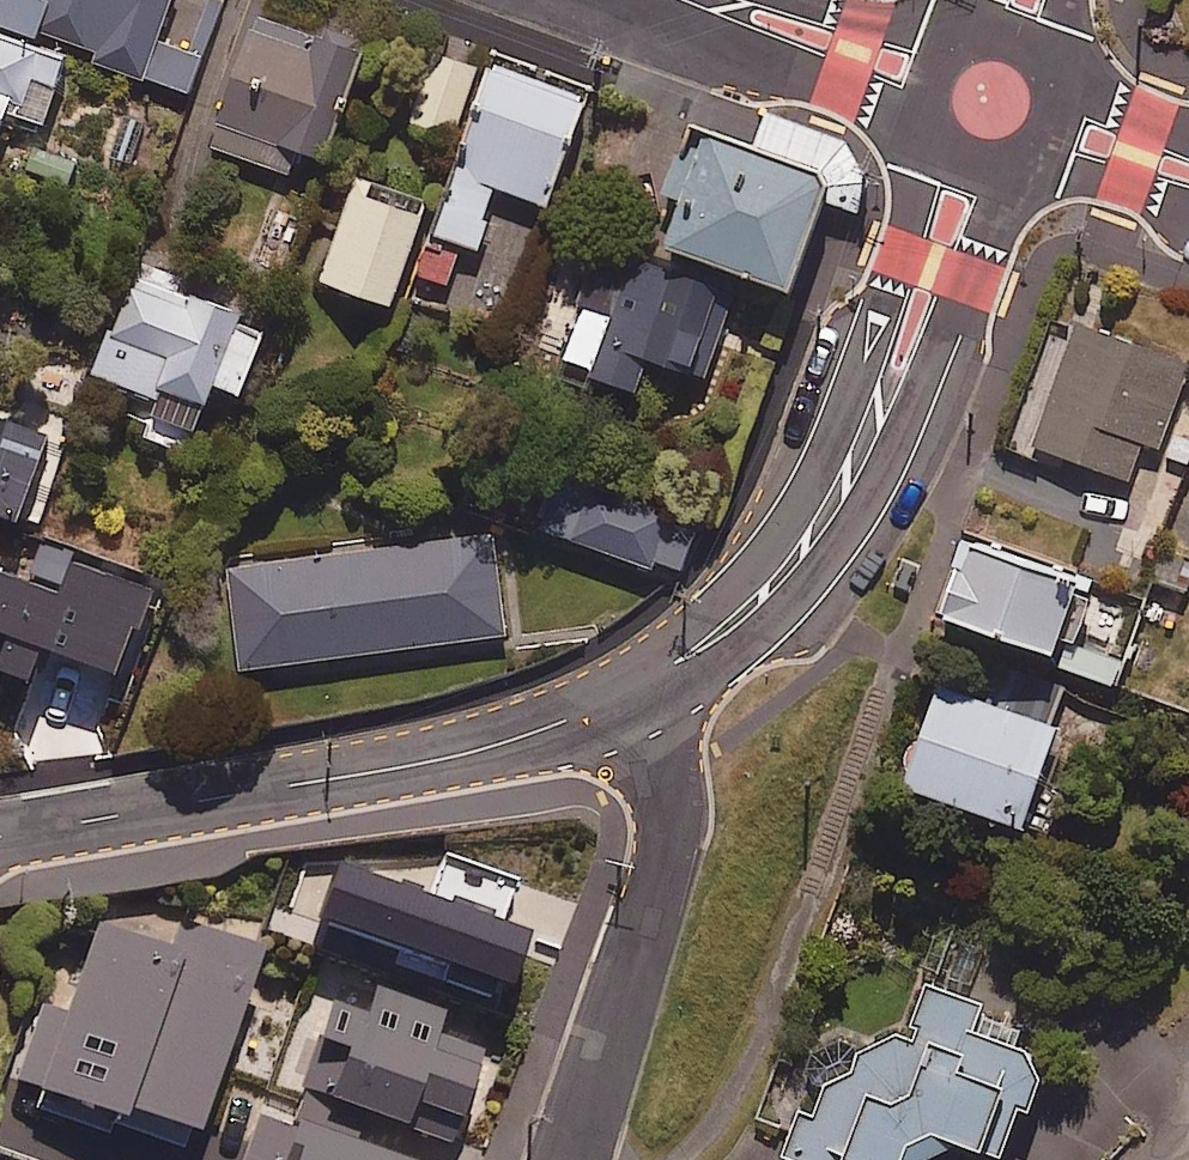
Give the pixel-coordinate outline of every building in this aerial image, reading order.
[(52,2),(44,0),(0,0),(0,21),(42,34),(52,2)] [(42,34),(106,52),(103,64),(195,91),(205,57),(162,44),(175,0),(52,0),(52,2),(42,34)] [(366,58),(263,19),(216,146),(292,175),(301,150),(328,160),(366,58)] [(1,145),(13,109),(47,121),(68,60),(0,37),(0,144),(1,145)] [(479,69),(434,54),(413,119),(458,134),(479,69)] [(590,97),(494,67),(441,239),(480,251),(499,189),(556,207),(590,97)] [(863,210),(873,182),(857,148),(770,116),(758,148),(691,123),(663,200),(686,208),(672,247),(797,293),(832,199),(863,210)] [(430,208),(358,185),(326,285),(397,308),(430,208)] [(626,274),(593,264),(578,311),(612,321),(597,372),(642,385),(649,361),(711,379),(738,288),(631,257),(626,274)] [(185,282),(145,265),(100,375),(205,419),(219,386),(244,396),(272,329),(181,291),(185,282)] [(1188,358),(1079,320),(1036,443),(1129,475),(1142,438),(1159,444),(1188,358)] [(0,420),(0,514),(23,522),(51,436),(0,420)] [(578,512),(546,500),(536,526),(682,579),(702,526),(588,485),(578,512)] [(507,636),(493,532),(231,566),(245,670),(507,636)] [(1077,574),(967,535),(942,607),(1051,646),(1077,574)] [(42,548),(0,666),(0,667),(118,709),(160,590),(42,548)] [(1068,689),(1004,666),(992,702),(937,683),(903,780),(1021,821),(1068,689)] [(550,885),(447,856),(418,960),(521,989),(550,885)] [(175,956),(99,930),(71,1013),(46,1005),(19,1083),(46,1092),(40,1108),(121,1137),(126,1125),(197,1149),(263,957),(184,930),(175,956)] [(958,1136),(1000,1151),(1017,1104),(1027,1107),(1047,1053),(972,1026),(981,1001),(929,982),(910,1033),(856,1047),(855,1065),(825,1082),(814,1114),(801,1110),(785,1153),(804,1159),(900,1159),(958,1136)] [(442,1009),(376,985),(364,1017),(330,1005),(300,1090),(445,1141),(476,1055),(432,1039),(442,1009)] [(240,1159),(406,1159),(349,1138),(354,1124),(301,1104),(291,1131),(256,1118),(240,1159)]
